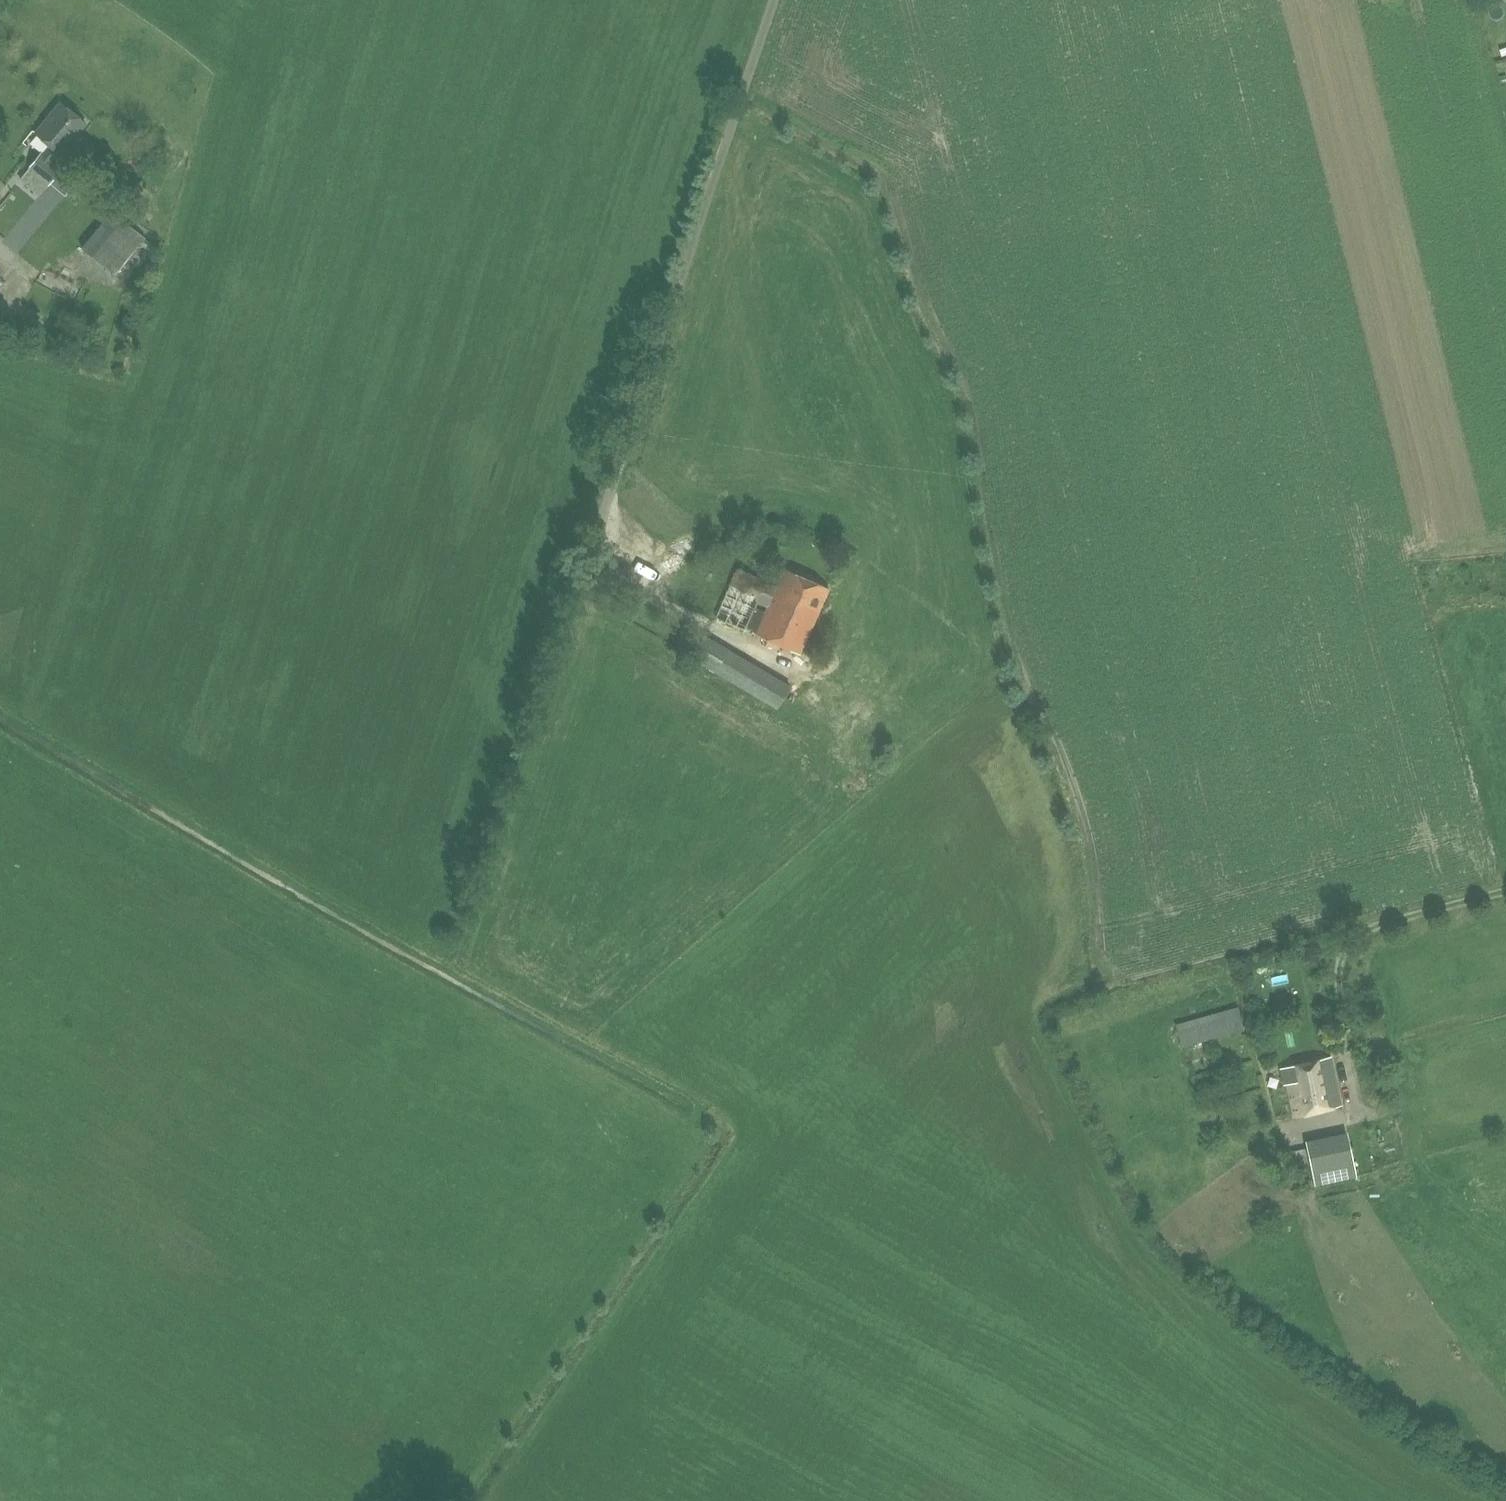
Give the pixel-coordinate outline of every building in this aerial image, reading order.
[(61,104),(36,133),(50,146),(42,155),(40,153),(28,168),(49,185),(61,171),(50,162),(58,153),(60,154),(86,124),(61,104)] [(113,210),(82,247),(114,274),(145,236),(113,210)] [(737,569),(715,616),(745,629),(746,626),(756,631),(755,634),(799,654),(829,589),(784,569),(776,587),(737,569)] [(794,683),(706,635),(704,638),(698,635),(691,648),(697,651),(694,657),(781,705),(794,683)] [(1177,1025),(1183,1046),(1243,1028),(1237,1007),(1177,1025)] [(1341,1106),(1331,1057),(1281,1067),(1284,1084),(1288,1083),(1294,1116),(1341,1106)] [(1347,1137),(1307,1146),(1315,1185),(1356,1176),(1347,1137)]
